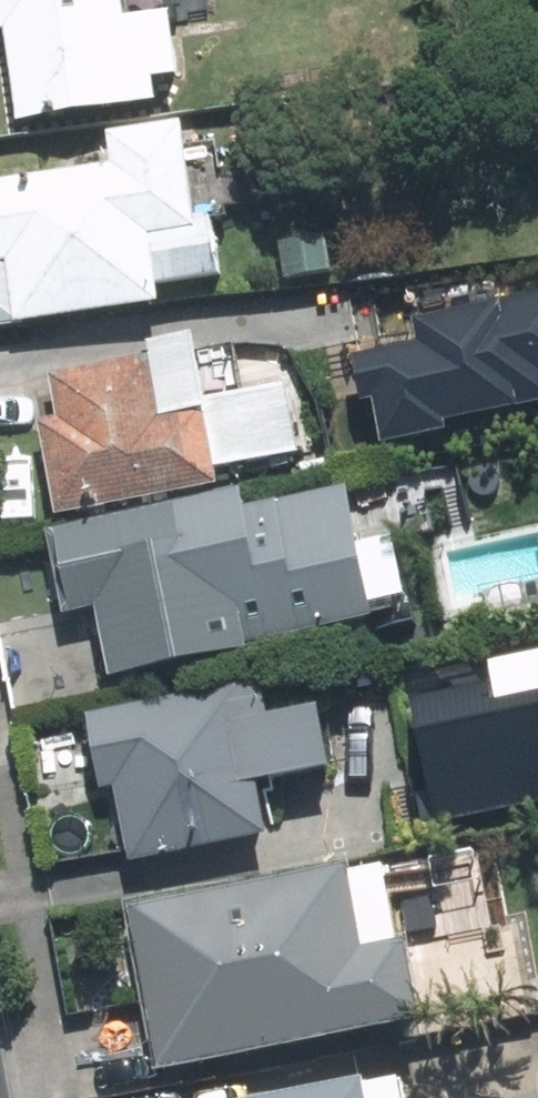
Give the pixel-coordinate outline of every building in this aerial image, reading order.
[(166,106),(163,83),(186,80),(178,18),(132,24),(129,0),(0,0),(0,37),(11,35),(23,124),(166,106)] [(4,259),(0,260),(0,328),(215,300),(212,277),(225,275),(218,220),(204,222),(191,127),(112,138),(117,170),(0,185),(0,230),(4,259)] [(289,281),(336,274),(331,238),(284,245),(289,281)] [(537,415),(537,290),(415,315),(420,340),(352,354),(360,397),(372,394),(381,439),(442,427),(443,433),(537,415)] [(43,424),(60,519),(225,489),(211,412),(215,411),(202,339),(153,348),(155,359),(55,377),(63,420),(43,424)] [(255,491),(55,536),(73,617),(101,611),(117,682),(384,622),(354,489),(259,510),(255,491)] [(411,698),(436,822),(537,802),(537,673),(411,698)] [(336,772),(324,710),(274,719),(268,685),(91,718),(105,793),(123,790),(137,864),(274,839),(264,785),(336,772)] [(134,906),(165,1072),(430,1024),(416,944),(373,952),(357,866),(134,906)] [(373,1084),(288,1097),(375,1097),(373,1084)]
